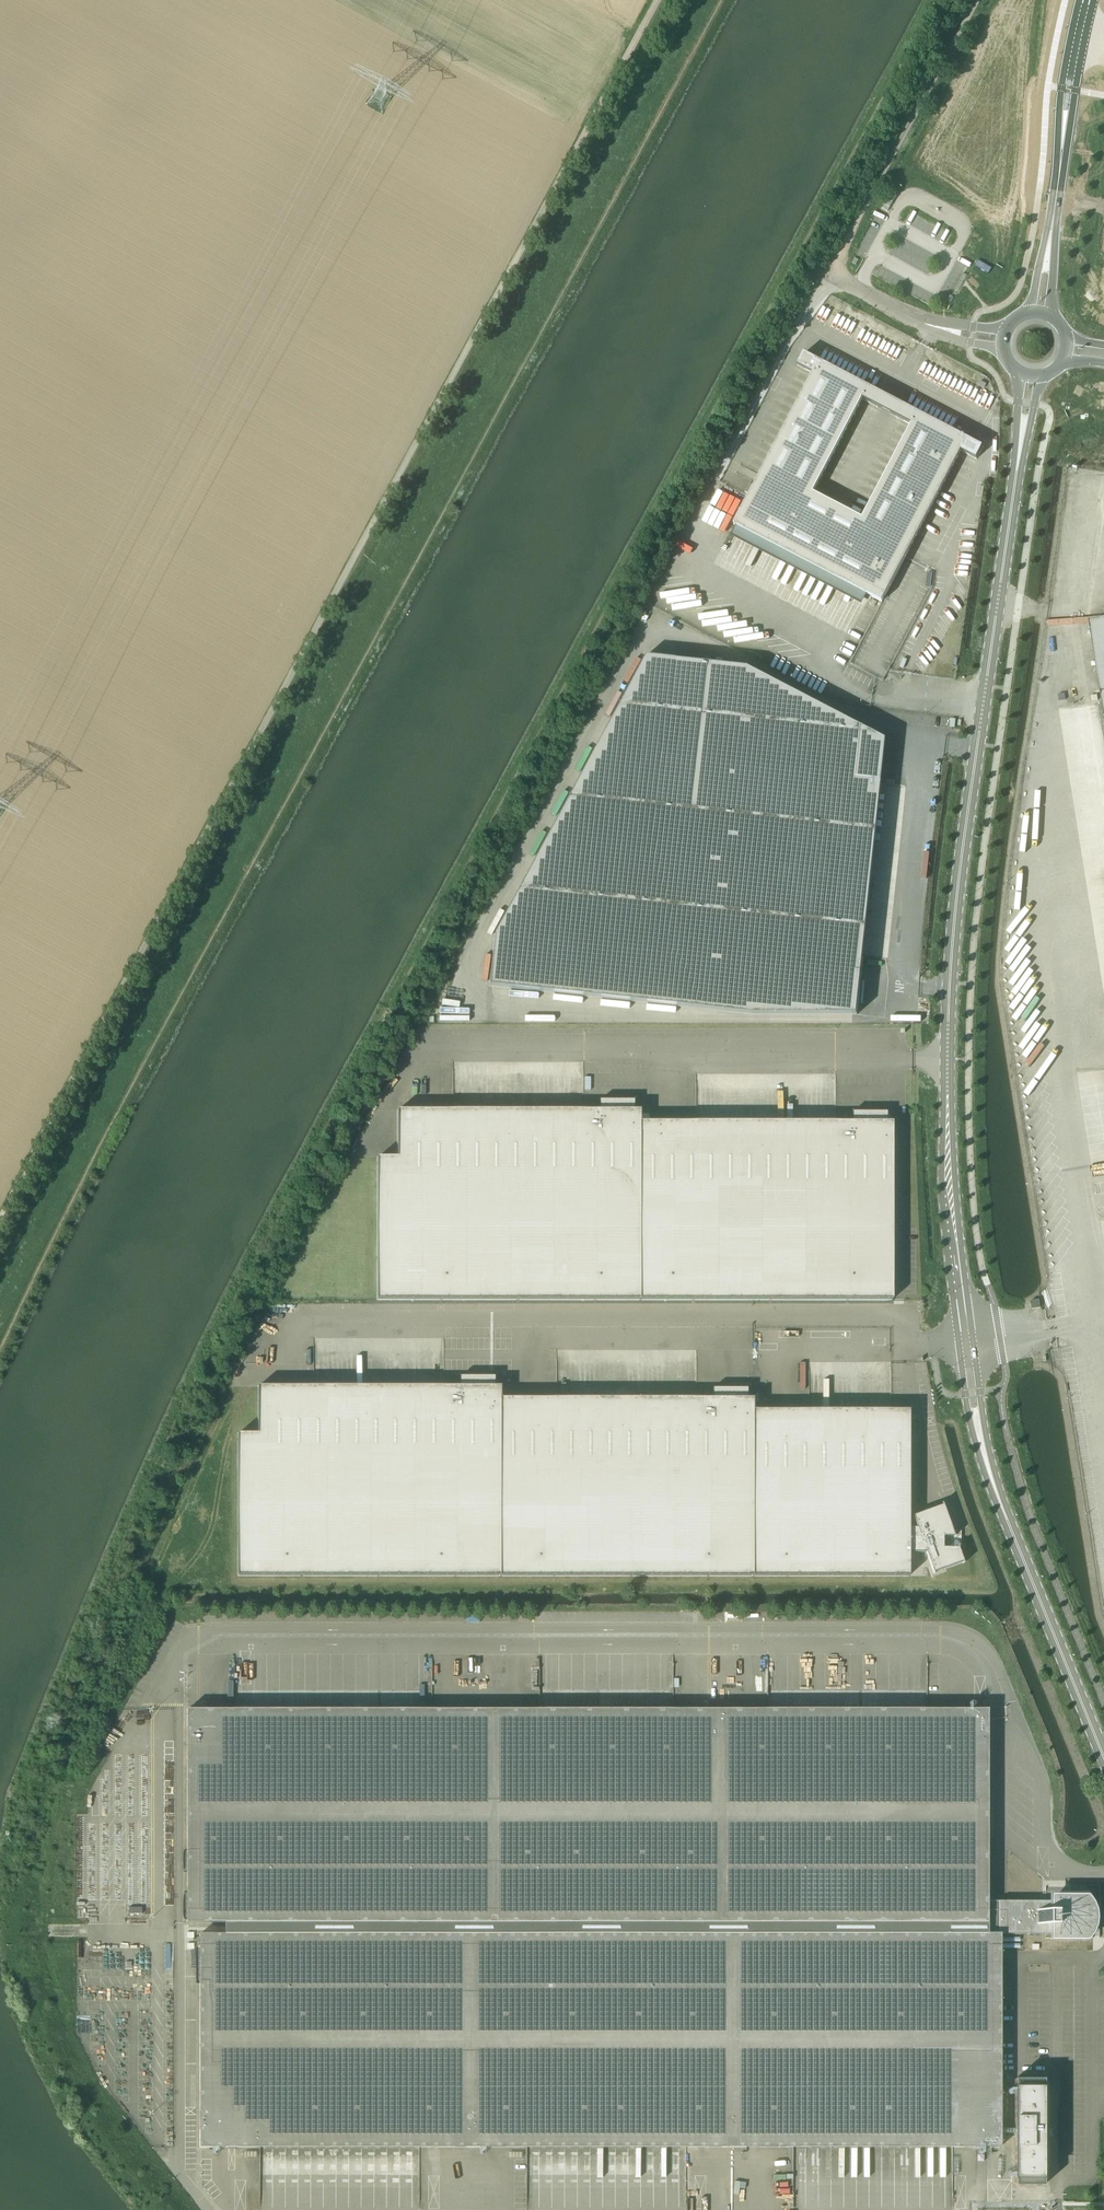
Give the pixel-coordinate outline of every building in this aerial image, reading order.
[(888,211),(896,196),(890,193),(882,208),(888,211)] [(882,602),(961,451),(977,459),(983,447),(903,405),(885,395),(804,353),(798,365),(813,374),(754,486),(750,494),(734,524),(882,602)] [(754,486),(750,484),(745,492),(750,494),(754,486)] [(1090,625),(1103,715),(1103,623),(1090,625)] [(493,931),(487,982),(741,1011),(854,1010),(884,736),(822,704),(745,666),(644,653),(558,805),(493,931)] [(640,1300),(640,1122),(640,1110),(634,1110),(634,1100),(633,1100),(633,1105),(600,1105),(600,1100),(599,1100),(599,1110),(584,1110),(453,1110),(398,1110),(398,1157),(378,1158),(378,1300),(640,1300)] [(892,1300),(892,1122),(886,1122),(886,1112),(885,1112),(885,1117),(852,1117),(852,1112),(852,1122),(836,1122),(696,1122),(640,1122),(640,1300),(754,1300),(892,1300)] [(1031,1301),(1031,1303),(1032,1309),(1041,1308),(1039,1299),(1031,1301)] [(501,1576),(501,1398),(501,1386),(495,1386),(495,1376),(494,1376),(494,1381),(461,1381),(461,1376),(460,1376),(460,1386),(444,1386),(314,1386),(258,1386),(258,1433),(238,1433),(238,1576),(501,1576)] [(753,1576),(753,1410),(753,1398),(747,1398),(747,1388),(746,1388),(746,1393),(713,1393),(713,1388),(713,1398),(696,1398),(556,1398),(501,1398),(501,1576),(753,1576)] [(909,1410),(809,1410),(753,1410),(753,1576),(909,1576),(909,1552),(909,1528),(909,1410)] [(909,1552),(926,1552),(934,1574),(935,1574),(934,1572),(963,1561),(963,1563),(964,1563),(958,1547),(948,1547),(948,1536),(954,1536),(954,1537),(954,1536),(942,1503),(942,1505),(913,1516),(913,1514),(912,1514),(917,1528),(909,1528),(909,1552)] [(987,1901),(987,1709),(721,1710),(721,1923),(987,1923),(987,1901)] [(188,1710),(188,1922),(225,1922),(225,1923),(454,1923),(454,1710),(188,1710)] [(454,1710),(454,1923),(721,1923),(721,1710),(454,1710)] [(200,2147),(999,2146),(1000,1934),(1070,1934),(1070,1931),(1082,1930),(1085,1927),(1088,1923),(1089,1917),(1088,1912),(1085,1908),(1082,1904),(1070,1904),(1070,1901),(987,1901),(987,1923),(721,1923),(454,1923),(225,1923),(225,1934),(200,1934),(200,2147)] [(1008,2136),(1015,2136),(1015,2186),(1043,2186),(1043,2139),(1045,2138),(1045,2141),(1046,2141),(1046,2124),(1045,2124),(1045,2127),(1043,2127),(1043,2080),(1015,2080),(1015,2129),(1008,2129),(1008,2136)]
